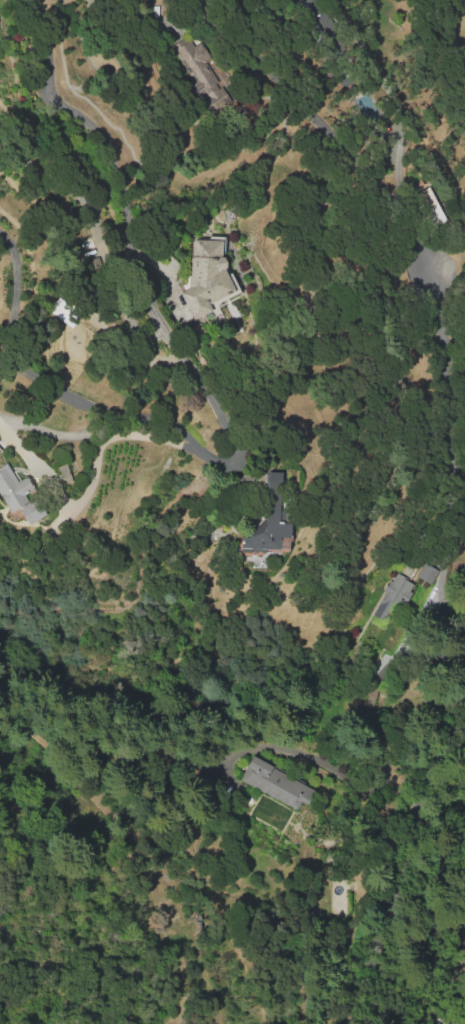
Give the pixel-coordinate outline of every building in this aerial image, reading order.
[(325,42),(338,31),(313,0),(301,0),(294,6),(325,42)] [(174,45),(190,35),(196,46),(202,42),(213,59),(207,63),(227,94),(212,103),(174,45)] [(414,194),(426,188),(441,221),(428,226),(414,194)] [(189,289),(192,237),(226,240),(226,254),(229,265),(227,268),(229,272),(233,270),(244,295),(241,297),(193,321),(179,294),(189,289)] [(65,322),(73,310),(56,298),(47,310),(65,322)] [(12,512),(0,493),(0,466),(7,462),(19,479),(29,473),(38,486),(27,493),(33,501),(41,496),(53,513),(34,525),(22,506),(12,512)] [(265,471),(285,473),(284,517),(291,518),(289,555),(240,552),(240,536),(247,537),(263,519),(265,471)] [(415,577),(424,562),(439,571),(430,586),(415,577)] [(383,620),(371,613),(397,571),(404,576),(403,577),(414,584),(410,591),(413,593),(407,603),(403,601),(400,606),(394,602),(383,620)] [(251,755),(237,778),(300,815),(314,791),(251,755)]
